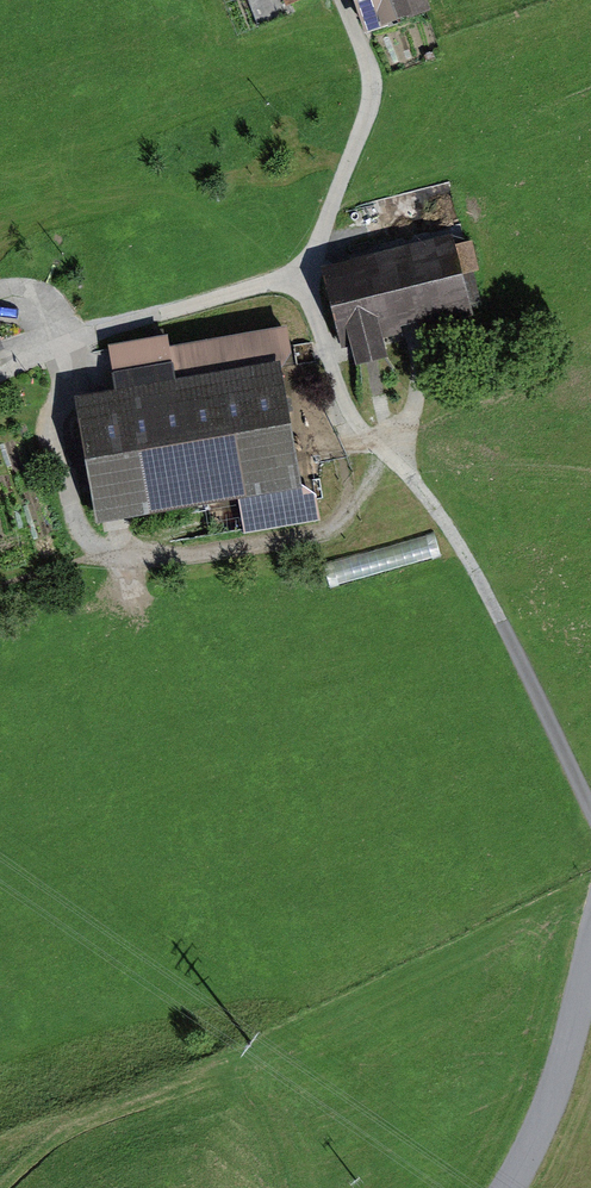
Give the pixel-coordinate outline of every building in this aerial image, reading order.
[(257,28),(283,18),(275,0),(245,0),(257,28)] [(366,37),(432,15),(427,0),(353,0),(366,37)] [(447,249),(332,276),(352,363),(383,356),(377,331),(462,311),(447,249)] [(287,351),(72,389),(96,524),(311,486),(287,351)]
